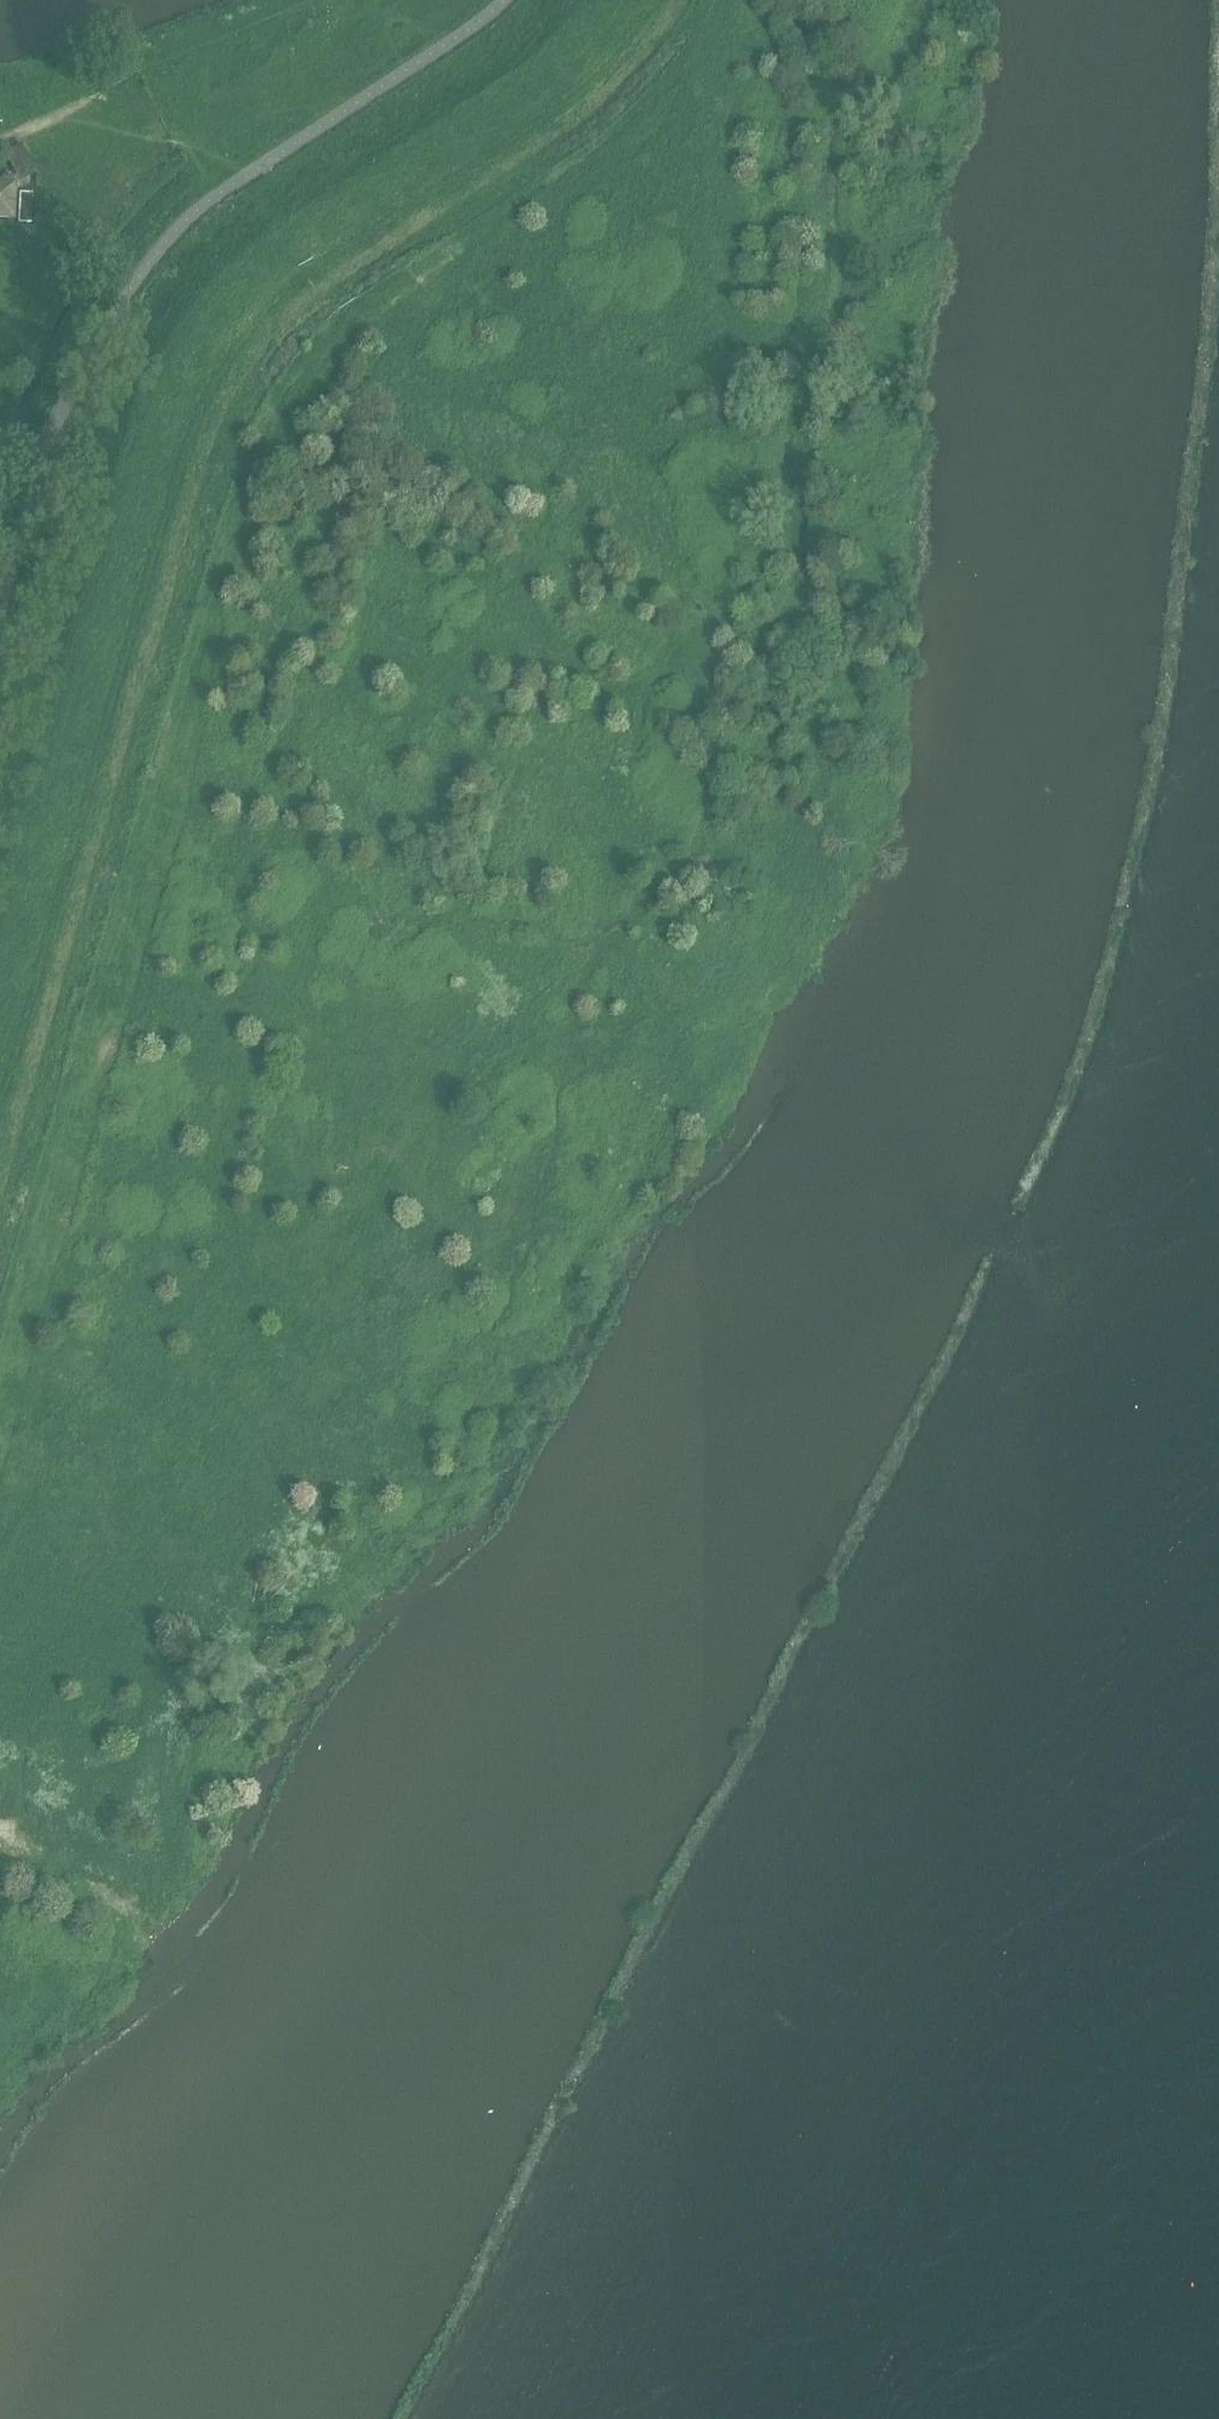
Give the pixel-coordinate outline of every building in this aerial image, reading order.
[(0,181),(0,219),(14,220),(16,181),(0,181)] [(20,194),(19,223),(32,223),(32,194),(20,194)]
